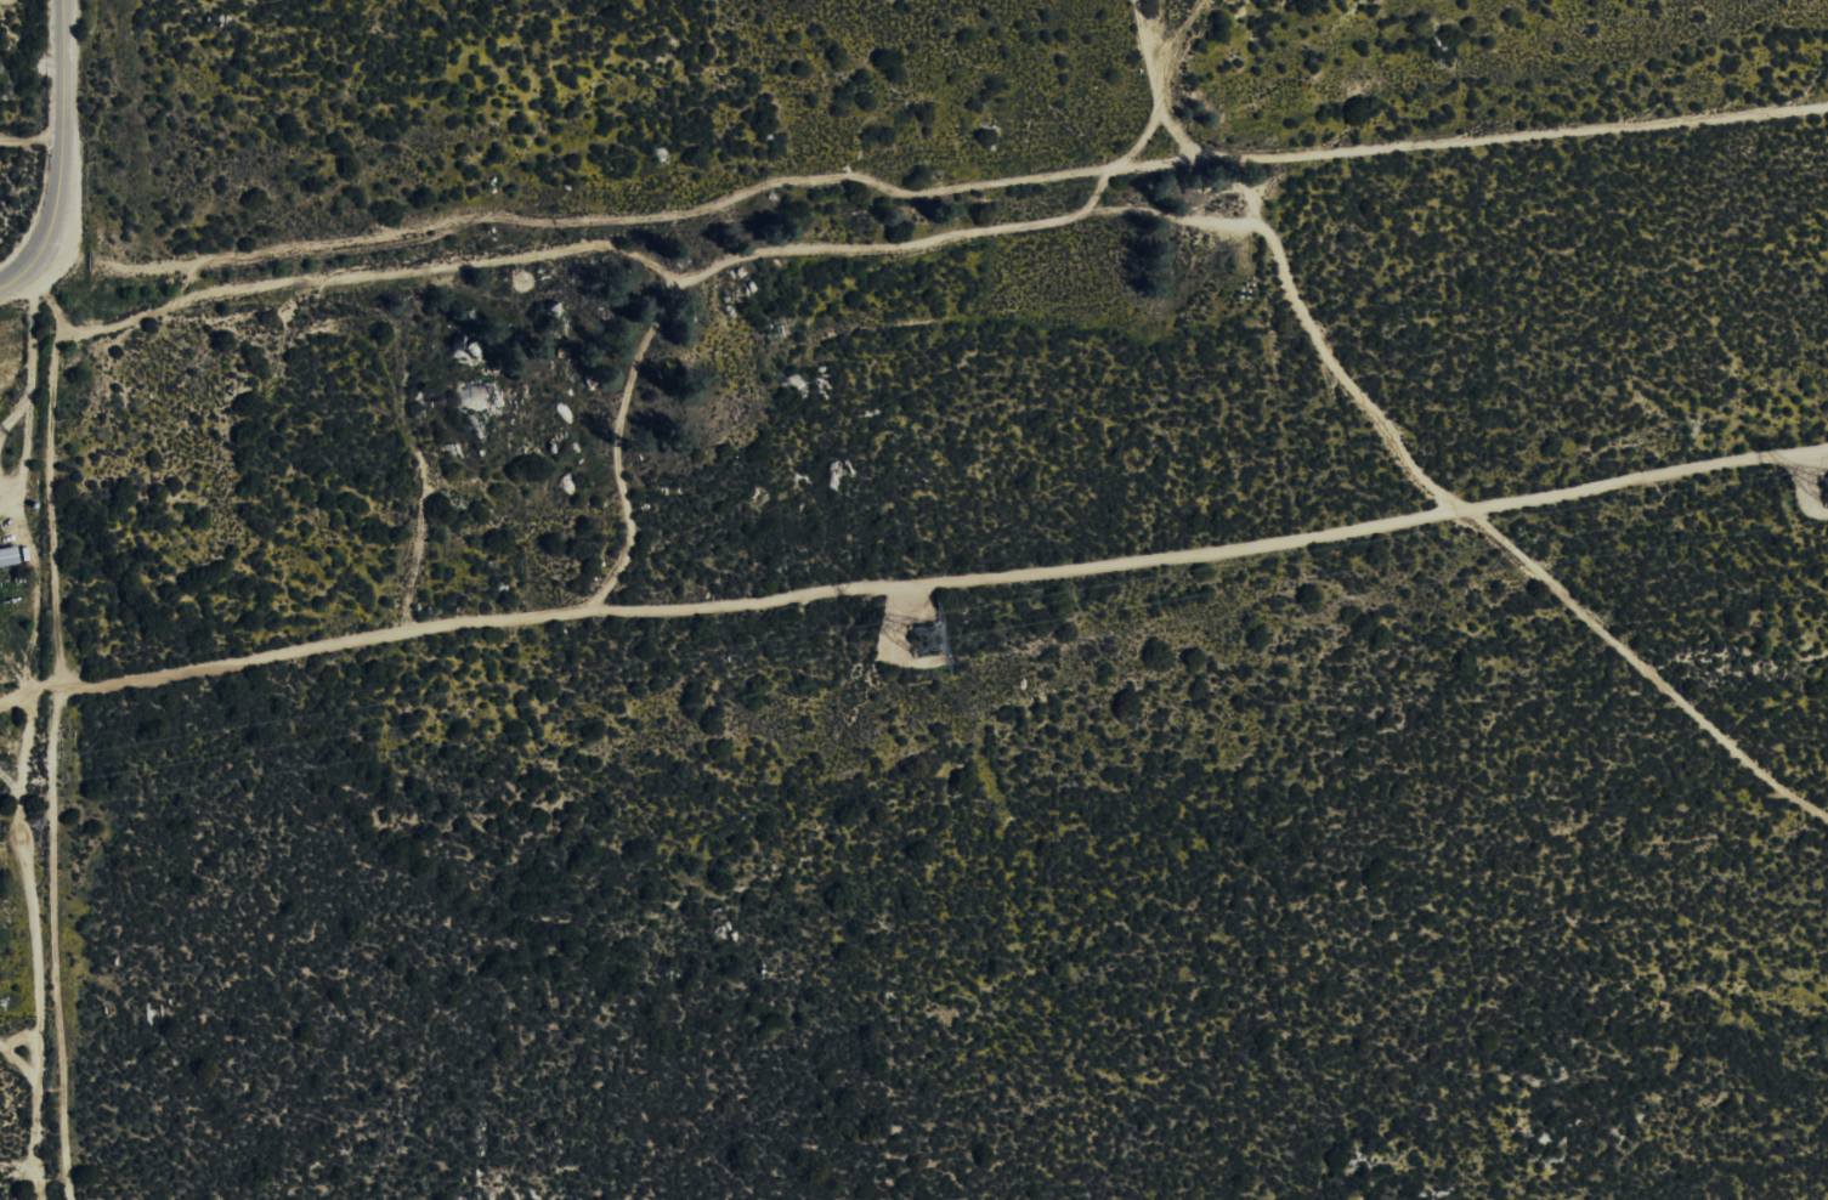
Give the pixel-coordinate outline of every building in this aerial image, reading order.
[(22,564),(19,546),(0,549),(0,567),(22,564)]
